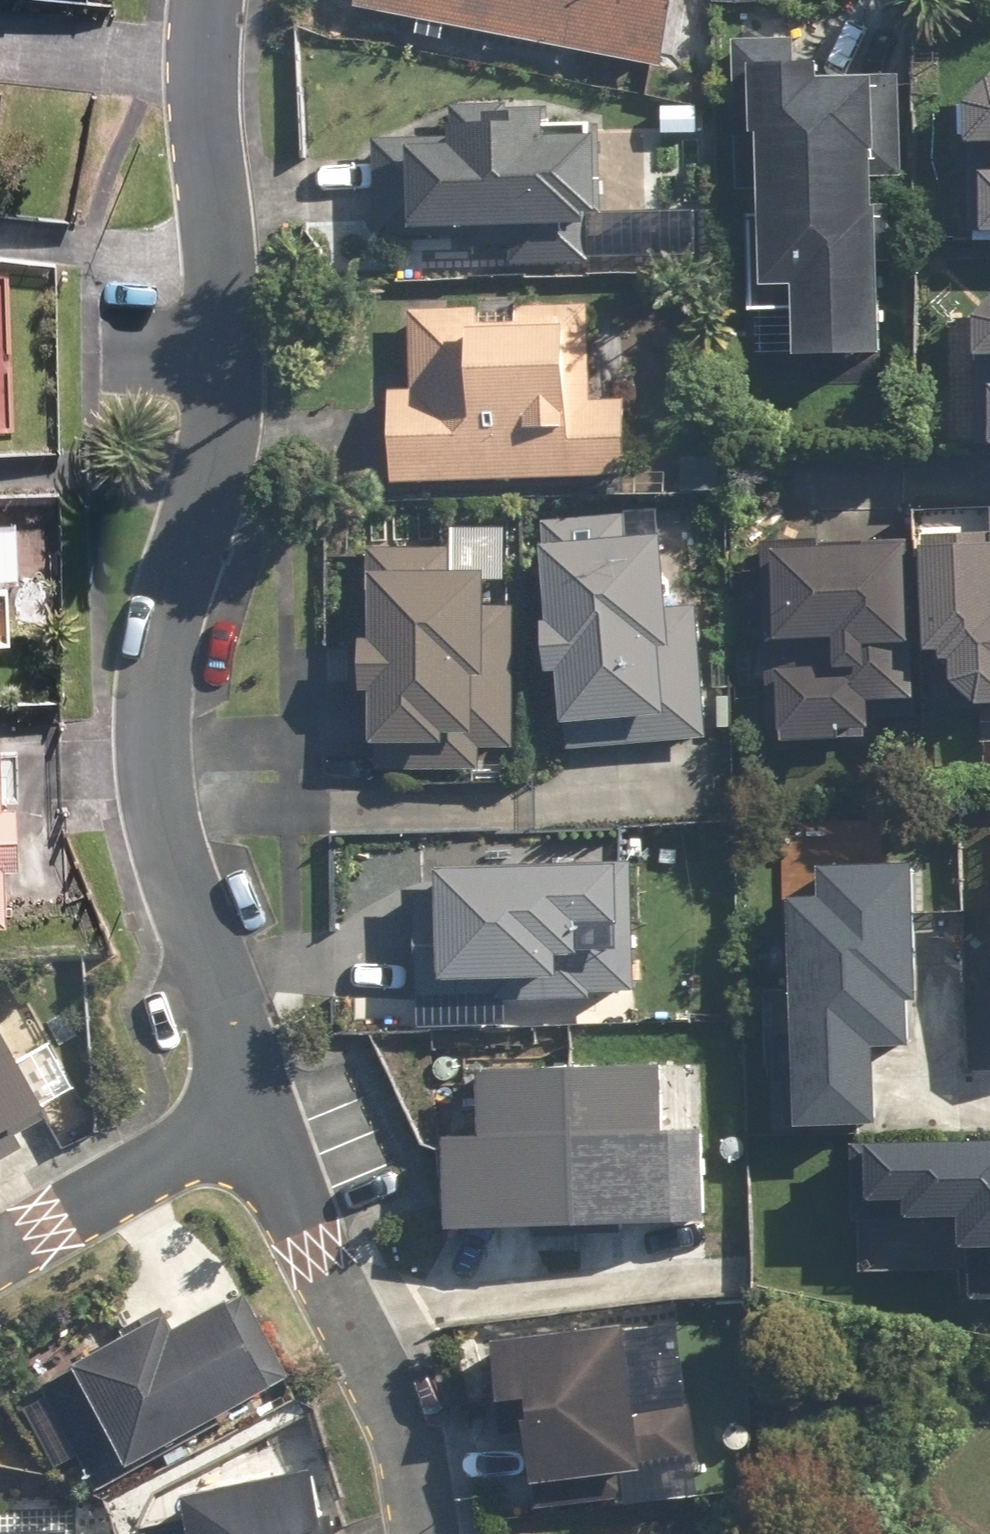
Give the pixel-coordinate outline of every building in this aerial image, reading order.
[(344,12),(652,76),(665,0),(347,0),(344,12)] [(788,42),(727,44),(728,100),(723,100),(724,140),(729,140),(730,197),(745,197),(747,296),(778,295),(779,368),(869,366),(866,216),(861,217),(860,182),(896,182),(895,79),(805,80),(805,72),(789,72),(788,42)] [(972,87),(948,114),(950,155),(981,154),(981,182),(962,182),(963,243),(989,243),(989,87),(972,87)] [(436,143),(365,144),(367,244),(414,243),(414,237),(570,234),(570,222),(581,222),(580,129),(543,130),(543,113),(501,114),(501,109),(445,110),(446,132),(436,132),(436,143)] [(972,456),(989,456),(989,302),(982,302),(960,325),(960,366),(989,366),(989,394),(971,395),(972,456)] [(582,313),(403,316),(405,395),(380,396),(382,487),(619,483),(618,406),(584,406),(582,313)] [(5,643),(4,631),(33,630),(29,522),(3,523),(2,499),(0,499),(0,643),(5,643)] [(539,551),(530,551),(534,631),(527,632),(530,683),(543,682),(546,731),(558,731),(559,749),(699,742),(692,611),(652,614),(649,545),(621,546),(620,518),(537,522),(539,551)] [(755,551),(763,752),(826,750),(825,741),(857,739),(856,709),(903,708),(901,666),(923,665),(923,671),(936,670),(935,694),(960,718),(989,716),(989,541),(755,551)] [(443,553),(355,555),(359,756),(431,754),(431,756),(507,755),(504,612),(473,613),(473,581),(444,582),(443,553)] [(0,716),(0,904),(27,903),(25,848),(39,847),(37,783),(22,783),(20,726),(2,726),(1,716),(0,716)] [(657,850),(465,858),(465,863),(450,864),(451,892),(429,892),(434,992),(470,990),(469,967),(595,961),(597,989),(617,988),(617,982),(663,980),(657,850)] [(823,899),(789,899),(792,991),(765,992),(769,1130),(875,1127),(873,1052),(908,1051),(907,1008),(920,1008),(916,867),(822,869),(823,899)] [(20,1142),(13,1130),(30,1121),(32,1125),(76,1101),(22,1002),(6,1011),(0,999),(0,1153),(20,1142)] [(652,1138),(651,1078),(479,1081),(480,1148),(438,1148),(440,1241),(693,1237),(691,1138),(652,1138)] [(844,1147),(846,1222),(958,1218),(959,1251),(969,1250),(971,1304),(989,1304),(989,1142),(844,1147)] [(100,1352),(51,1381),(109,1480),(307,1364),(257,1279),(195,1315),(185,1298),(98,1349),(100,1352)] [(648,1311),(514,1326),(521,1388),(550,1385),(559,1464),(712,1447),(705,1386),(688,1388),(682,1335),(651,1338),(648,1311)] [(199,1487),(209,1533),(333,1533),(329,1520),(349,1516),(337,1457),(199,1487)] [(95,1515),(0,1518),(0,1533),(119,1533),(118,1528),(96,1529),(95,1515)]
